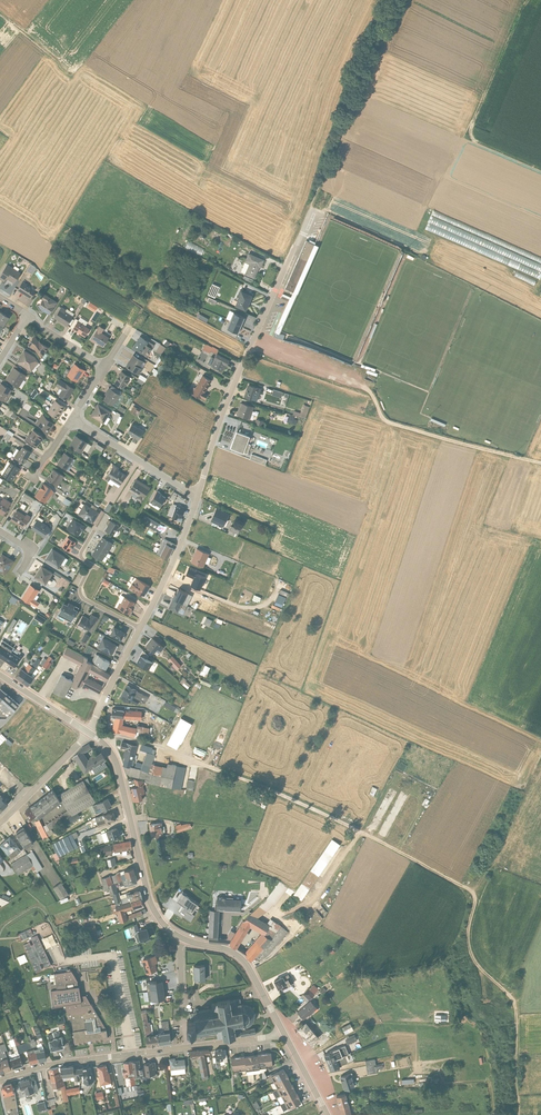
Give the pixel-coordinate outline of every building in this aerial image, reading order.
[(431,213),(425,226),(445,233),(446,230),(448,231),(447,234),(452,236),(453,233),(456,234),(457,231),(433,222),(435,218),(438,220),(439,219),(443,221),(444,219),(448,221),(448,219),(431,213)] [(189,237),(186,244),(202,251),(205,244),(189,237)] [(241,268),(245,270),(254,274),(259,262),(260,263),(263,256),(248,250),(244,258),(245,259),(241,268)] [(4,281),(6,278),(14,283),(20,273),(18,271),(19,268),(15,266),(13,268),(7,264),(0,276),(0,278),(4,281)] [(37,267),(31,264),(26,270),(32,274),(37,267)] [(22,281),(17,290),(31,299),(36,290),(22,281)] [(250,290),(240,285),(238,292),(239,292),(238,292),(237,292),(236,293),(235,294),(235,296),(236,297),(235,301),(245,306),(252,292),(250,291),(250,290)] [(57,298),(44,290),(41,295),(43,296),(38,303),(49,310),(57,298)] [(90,298),(87,303),(95,308),(98,303),(90,298)] [(66,305),(62,302),(61,303),(58,301),(52,311),(55,313),(54,314),(67,322),(73,312),(74,309),(67,305),(66,305)] [(245,314),(234,309),(230,317),(241,322),(245,314)] [(3,325),(9,317),(0,312),(0,323),(3,325)] [(78,317),(73,325),(85,333),(90,325),(85,322),(88,318),(81,314),(78,317)] [(241,322),(230,317),(227,325),(238,329),(241,322)] [(374,320),(368,334),(371,335),(377,321),(374,320)] [(96,338),(103,343),(109,334),(102,329),(104,325),(100,322),(99,322),(91,336),(95,339),(96,338)] [(140,332),(133,343),(145,351),(147,347),(150,349),(154,341),(140,332)] [(34,336),(28,345),(42,354),(45,356),(49,350),(45,348),(49,343),(39,337),(38,339),(34,336)] [(167,336),(163,341),(169,345),(172,340),(167,336)] [(212,343),(206,339),(202,348),(208,351),(212,343)] [(165,343),(160,340),(156,347),(161,350),(165,343)] [(39,359),(24,350),(16,362),(31,372),(39,359)] [(153,364),(150,369),(155,372),(158,368),(162,371),(165,365),(163,364),(169,354),(168,353),(169,352),(166,350),(165,353),(157,366),(153,364)] [(215,355),(211,361),(222,367),(226,360),(227,361),(229,357),(217,350),(214,354),(215,355)] [(133,351),(125,363),(139,371),(142,365),(146,359),(133,351)] [(64,369),(68,371),(77,377),(82,371),(83,371),(85,367),(75,360),(70,367),(67,365),(64,369)] [(13,367),(6,379),(19,387),(20,386),(22,387),(25,381),(23,380),(26,375),(17,370),(19,368),(15,365),(14,367),(13,367)] [(123,385),(131,373),(121,367),(114,379),(123,385)] [(211,376),(202,371),(195,383),(194,382),(190,388),(200,394),(201,393),(205,395),(207,390),(205,389),(207,385),(206,384),(211,376)] [(60,375),(56,381),(60,384),(58,389),(59,390),(58,391),(67,397),(75,385),(60,375)] [(247,381),(244,393),(257,397),(259,390),(261,390),(263,385),(247,381)] [(0,383),(0,399),(6,402),(11,394),(10,393),(12,390),(1,382),(0,383)] [(110,384),(109,383),(104,390),(106,391),(104,396),(117,404),(124,393),(120,390),(121,388),(112,382),(110,384)] [(273,386),(272,391),(281,394),(282,388),(273,386)] [(35,388),(30,396),(34,398),(39,391),(35,388)] [(66,403),(55,396),(47,408),(58,415),(66,403)] [(254,403),(240,398),(236,411),(250,416),(254,403)] [(110,408),(98,400),(91,411),(103,419),(110,408)] [(138,408),(140,405),(133,401),(130,407),(134,410),(136,407),(138,408)] [(293,407),(292,411),(305,414),(309,403),(303,401),(300,409),(293,407)] [(37,419),(35,423),(36,423),(35,424),(47,431),(55,420),(43,412),(38,419),(37,419)] [(431,414),(430,417),(444,422),(445,420),(431,414)] [(136,440),(144,427),(139,424),(138,424),(132,420),(127,428),(131,431),(130,431),(134,434),(132,437),(136,440)] [(230,444),(247,450),(246,450),(249,441),(250,441),(251,441),(247,439),(250,433),(237,428),(234,437),(233,436),(230,444)] [(29,433),(25,440),(36,447),(39,443),(44,437),(33,430),(30,434),(29,433)] [(87,439),(76,432),(70,441),(81,449),(83,446),(87,448),(91,442),(87,439)] [(7,441),(11,436),(6,433),(3,438),(7,441)] [(14,457),(24,464),(31,452),(22,447),(20,450),(18,449),(18,450),(16,449),(12,456),(14,457)] [(76,456),(64,448),(57,459),(69,466),(76,456)] [(266,456),(251,451),(250,456),(266,462),(266,461),(265,460),(266,456)] [(119,464),(114,461),(105,475),(109,477),(108,479),(113,482),(114,480),(118,483),(120,481),(126,472),(118,466),(119,464)] [(0,472),(0,473),(12,481),(17,472),(18,472),(20,469),(8,462),(3,470),(2,469),(0,472)] [(54,465),(47,478),(57,484),(64,472),(54,465)] [(142,498),(150,484),(136,475),(129,487),(133,490),(132,492),(142,498)] [(36,497),(45,503),(50,495),(51,496),(54,490),(43,483),(38,490),(40,491),(36,497)] [(160,489),(157,487),(150,498),(155,502),(156,501),(160,503),(165,495),(165,494),(160,490),(160,489)] [(33,498),(25,493),(22,498),(30,503),(33,498)] [(66,494),(63,499),(69,502),(71,498),(66,494)] [(3,516),(4,513),(6,514),(8,511),(7,510),(11,503),(3,497),(2,500),(0,499),(0,514),(3,516)] [(110,498),(104,507),(108,509),(113,500),(110,498)] [(92,505),(84,500),(78,511),(93,520),(99,509),(96,507),(98,505),(94,502),(92,505)] [(176,500),(172,513),(177,515),(178,513),(181,514),(185,503),(176,500)] [(229,511),(216,505),(211,517),(223,523),(229,511)] [(17,510),(10,520),(23,528),(31,517),(26,514),(25,515),(17,510)] [(159,520),(145,512),(141,519),(155,527),(159,520)] [(73,515),(67,525),(78,532),(81,527),(83,528),(86,523),(73,515)] [(120,523),(109,516),(107,519),(109,520),(105,527),(113,532),(120,523)] [(43,520),(38,517),(31,529),(44,537),(46,534),(49,536),(52,530),(50,528),(50,527),(42,522),(43,520)] [(236,533),(240,526),(231,523),(228,530),(236,533)] [(62,543),(70,548),(72,544),(73,545),(74,542),(76,539),(68,534),(62,543)] [(99,538),(97,542),(108,549),(109,546),(112,540),(102,534),(99,539),(99,538)] [(157,550),(167,556),(175,541),(164,535),(157,550)] [(108,549),(97,542),(94,546),(95,547),(92,551),(102,557),(105,553),(108,549)] [(66,554),(52,545),(45,557),(58,566),(61,561),(64,563),(68,556),(66,555),(66,554)] [(197,545),(191,558),(203,564),(205,559),(208,560),(210,554),(208,553),(209,550),(197,545)] [(14,561),(2,554),(0,557),(0,573),(4,576),(14,561)] [(53,571),(42,564),(35,575),(46,582),(53,571)] [(190,581),(200,586),(205,573),(196,570),(197,568),(188,565),(186,571),(193,574),(190,581)] [(213,586),(218,576),(210,572),(206,583),(213,586)] [(132,580),(129,585),(134,587),(133,588),(135,589),(135,588),(137,589),(137,590),(141,592),(142,592),(143,591),(144,592),(149,582),(150,582),(136,575),(133,580),(132,580)] [(40,587),(30,581),(21,595),(36,605),(39,600),(34,596),(40,587)] [(175,590),(172,595),(187,602),(192,592),(178,585),(176,590),(175,590)] [(135,598),(121,591),(115,603),(130,611),(132,606),(131,606),(135,598)] [(12,593),(9,598),(14,602),(17,597),(12,593)] [(169,604),(183,611),(187,602),(172,595),(169,600),(170,601),(169,604)] [(71,619),(79,605),(69,599),(65,607),(61,605),(60,606),(58,605),(55,610),(71,619)] [(46,617),(37,611),(34,615),(44,621),(46,617)] [(95,620),(98,614),(91,611),(89,615),(83,612),(78,621),(84,624),(84,626),(86,627),(87,626),(89,627),(93,619),(95,620)] [(204,619),(210,622),(213,616),(207,613),(204,619)] [(16,618),(13,616),(6,627),(9,629),(16,618)] [(121,637),(125,628),(114,623),(112,627),(111,626),(109,630),(110,630),(110,631),(121,637)] [(82,637),(81,640),(84,641),(85,639),(86,639),(89,633),(85,631),(81,637),(82,637)] [(156,631),(146,642),(157,651),(160,647),(161,648),(164,644),(159,640),(162,636),(156,631)] [(105,636),(103,635),(98,643),(113,651),(118,643),(109,638),(111,636),(106,634),(105,636)] [(3,638),(0,642),(0,657),(5,660),(14,645),(3,638)] [(89,669),(106,677),(110,671),(87,658),(88,655),(67,645),(62,653),(80,662),(79,664),(89,669)] [(21,654),(12,647),(5,658),(10,662),(10,663),(14,665),(21,654)] [(149,666),(153,658),(147,655),(149,652),(143,647),(136,659),(149,666)] [(32,655),(30,654),(33,650),(30,648),(25,655),(23,657),(26,659),(16,674),(22,678),(32,664),(29,661),(29,660),(32,655)] [(96,651),(92,658),(106,666),(110,658),(96,651)] [(181,662),(172,652),(168,656),(177,666),(181,662)] [(43,663),(48,666),(52,660),(54,657),(52,655),(49,653),(47,656),(43,663)] [(36,666),(41,657),(38,655),(32,664),(22,678),(24,680),(30,680),(39,668),(36,666)] [(207,673),(211,663),(205,660),(201,670),(207,673)] [(100,690),(103,684),(87,675),(90,669),(79,664),(72,677),(61,672),(53,688),(64,694),(71,682),(75,685),(84,682),(100,690)] [(184,674),(181,678),(189,684),(192,681),(184,674)] [(127,682),(121,694),(131,699),(131,698),(137,701),(140,696),(135,694),(138,687),(127,682)] [(10,712),(19,702),(6,691),(0,698),(0,703),(10,712)] [(178,708),(180,705),(166,697),(164,701),(178,708)] [(151,730),(148,729),(150,724),(137,722),(137,724),(122,722),(124,715),(141,716),(141,708),(112,706),(112,713),(116,714),(113,729),(147,736),(147,733),(150,734),(151,730)] [(181,714),(166,740),(177,746),(180,740),(181,740),(192,720),(181,714)] [(135,758),(134,757),(137,743),(122,740),(121,745),(126,746),(124,755),(125,755),(123,763),(126,771),(139,775),(145,777),(145,779),(181,786),(185,764),(167,760),(167,763),(163,763),(154,761),(152,760),(155,751),(154,751),(155,747),(152,746),(152,745),(142,741),(140,747),(147,749),(142,761),(136,759),(134,765),(133,765),(135,758)] [(81,747),(74,754),(85,771),(92,767),(95,772),(107,764),(104,758),(106,757),(101,750),(97,753),(96,752),(89,755),(90,756),(88,757),(84,751),(92,746),(89,742),(81,747)] [(106,775),(104,770),(93,775),(95,780),(106,775)] [(90,781),(87,776),(57,793),(72,813),(96,799),(86,782),(90,781)] [(187,786),(194,787),(195,776),(188,776),(187,786)] [(145,783),(144,779),(134,777),(136,785),(131,786),(132,790),(131,791),(132,794),(133,800),(143,797),(142,792),(145,791),(143,784),(145,783)] [(52,788),(52,787),(43,795),(51,806),(60,799),(52,788)] [(3,807),(8,801),(4,797),(5,796),(1,793),(0,792),(0,803),(3,807)] [(39,815),(51,806),(43,795),(31,804),(39,815)] [(96,812),(112,804),(108,796),(92,803),(96,812)] [(31,804),(25,809),(28,813),(27,814),(30,818),(31,817),(33,820),(37,817),(37,818),(39,817),(38,813),(31,804)] [(68,816),(72,813),(68,808),(43,824),(46,830),(51,827),(68,816)] [(93,817),(95,822),(97,821),(98,825),(111,821),(110,819),(116,817),(113,809),(103,813),(93,817)] [(43,837),(48,834),(47,833),(39,817),(34,820),(43,837)] [(176,824),(175,825),(177,830),(192,825),(190,821),(187,820),(181,822),(181,821),(175,823),(176,824)] [(150,822),(152,835),(163,834),(162,821),(150,822)] [(34,841),(24,824),(16,829),(26,846),(34,841)] [(101,831),(104,840),(120,834),(124,833),(122,828),(119,830),(117,825),(101,831)] [(76,829),(71,832),(52,842),(57,850),(53,852),(56,858),(59,856),(59,855),(78,845),(74,837),(79,834),(76,829)] [(10,834),(0,842),(0,844),(12,857),(22,849),(18,845),(19,845),(10,834)] [(301,897),(339,841),(332,836),(293,891),(293,892),(301,897)] [(103,844),(104,854),(112,852),(113,854),(120,853),(120,849),(132,847),(131,840),(130,840),(111,843),(103,844)] [(43,866),(32,849),(27,852),(33,863),(37,869),(43,866)] [(34,869),(38,875),(40,873),(33,863),(27,852),(11,862),(18,873),(22,871),(23,871),(26,870),(25,869),(31,865),(34,870),(34,869)] [(107,858),(109,865),(116,863),(115,856),(107,858)] [(103,885),(135,873),(133,867),(116,872),(116,873),(111,875),(110,874),(101,877),(103,885)] [(137,881),(135,873),(102,885),(104,890),(108,888),(110,893),(112,893),(118,891),(115,883),(119,882),(120,886),(124,884),(124,886),(129,885),(129,883),(137,881)] [(266,896),(244,919),(229,943),(236,947),(249,925),(261,932),(255,939),(255,940),(244,953),(251,961),(255,956),(259,960),(267,956),(288,931),(280,924),(270,917),(267,922),(257,916),(266,910),(273,903),(274,904),(285,890),(292,894),(293,892),(293,891),(294,890),(280,879),(266,896)] [(53,885),(61,897),(69,892),(61,880),(53,885)] [(118,891),(112,893),(115,902),(121,900),(122,902),(141,897),(139,890),(131,892),(130,891),(120,894),(119,891),(118,891)] [(183,890),(179,896),(186,901),(180,911),(183,913),(183,914),(186,916),(186,917),(190,919),(191,919),(195,913),(194,912),(197,908),(194,906),(197,901),(186,894),(187,893),(183,890)] [(215,908),(210,907),(208,940),(209,940),(221,941),(228,942),(235,931),(230,928),(227,934),(226,937),(218,936),(219,908),(220,907),(240,908),(240,898),(240,897),(233,897),(233,895),(226,895),(226,894),(216,894),(216,901),(215,901),(215,908)] [(9,899),(0,895),(0,905),(9,899)] [(141,909),(141,910),(127,915),(125,909),(143,904),(141,897),(122,902),(121,900),(115,902),(115,903),(120,921),(128,919),(128,918),(146,912),(145,908),(141,909)] [(93,936),(98,935),(94,923),(89,925),(87,926),(88,929),(81,932),(81,934),(84,933),(85,934),(92,932),(93,936)] [(136,936),(137,940),(141,939),(141,940),(150,937),(147,926),(139,929),(137,923),(133,924),(136,932),(134,932),(135,936),(136,936)] [(31,927),(18,933),(21,939),(33,933),(31,927)] [(29,941),(24,944),(36,972),(42,969),(39,963),(42,961),(45,967),(51,964),(37,933),(31,936),(34,943),(31,944),(29,941)] [(26,952),(18,955),(20,963),(28,960),(26,952)] [(142,959),(146,973),(157,969),(154,962),(158,961),(155,954),(142,959)] [(205,964),(193,964),(194,979),(205,978),(205,964)] [(56,983),(54,983),(51,983),(51,989),(53,1005),(65,1003),(66,1010),(70,1013),(95,1010),(86,994),(81,995),(79,984),(78,985),(77,980),(78,980),(71,969),(70,969),(70,967),(66,968),(66,970),(54,972),(56,983)] [(275,981),(274,981),(275,984),(276,984),(278,988),(281,986),(282,988),(294,982),(291,976),(290,977),(288,973),(274,980),(275,981)] [(147,990),(164,988),(162,979),(146,981),(147,990)] [(303,994),(309,999),(315,993),(314,993),(318,989),(313,984),(309,988),(309,987),(303,994)] [(148,1000),(165,998),(164,988),(147,990),(148,1000)] [(191,1019),(187,1020),(188,1029),(192,1028),(193,1035),(197,1034),(197,1035),(198,1035),(198,1036),(199,1037),(200,1038),(201,1038),(202,1037),(203,1036),(203,1035),(203,1034),(217,1032),(218,1037),(223,1036),(223,1037),(236,1035),(236,1034),(241,1033),(241,1035),(256,1033),(255,1027),(249,1028),(248,1025),(249,1025),(251,1023),(253,1021),(254,1019),(254,1017),(254,1015),(254,1013),(253,1011),(252,1009),(251,1007),(249,1006),(247,1005),(244,1004),(241,1004),(240,999),(236,999),(230,1000),(230,999),(217,1001),(217,1002),(212,1003),(213,1008),(199,1010),(198,1009),(197,1008),(196,1008),(195,1008),(194,1008),(194,1010),(194,1011),(193,1011),(194,1012),(190,1013),(191,1019)] [(310,1001),(297,1012),(304,1019),(308,1015),(309,1016),(317,1009),(310,1001)] [(158,1033),(153,1034),(152,1024),(150,1024),(150,1022),(148,1022),(146,1011),(147,1011),(146,1008),(141,1009),(143,1019),(146,1045),(159,1044),(158,1033)] [(95,1010),(70,1013),(74,1041),(75,1044),(90,1041),(108,1039),(106,1029),(95,1010)] [(56,1016),(58,1024),(65,1022),(63,1014),(56,1016)] [(349,1018),(340,1023),(346,1034),(354,1030),(349,1018)] [(158,1033),(159,1044),(171,1042),(168,1020),(161,1021),(162,1028),(164,1028),(164,1032),(158,1033)] [(325,1032),(319,1037),(307,1021),(298,1028),(311,1044),(318,1039),(321,1044),(329,1038),(325,1032)] [(37,1025),(33,1026),(38,1038),(42,1037),(37,1025)] [(47,1035),(51,1050),(64,1047),(61,1035),(60,1036),(59,1031),(55,1032),(55,1031),(52,1032),(52,1033),(47,1035)] [(349,1039),(347,1040),(348,1044),(358,1040),(355,1033),(347,1037),(349,1039)] [(15,1043),(13,1038),(12,1034),(9,1035),(11,1039),(10,1039),(12,1046),(14,1053),(9,1054),(13,1068),(23,1065),(19,1054),(15,1043)] [(39,1061),(46,1059),(43,1047),(41,1043),(37,1044),(36,1040),(35,1041),(34,1038),(31,1039),(30,1035),(28,1035),(32,1048),(35,1048),(39,1061)] [(17,1037),(13,1038),(19,1054),(24,1052),(26,1057),(29,1056),(31,1063),(39,1061),(35,1048),(32,1048),(30,1042),(19,1045),(19,1044),(17,1037)] [(11,1069),(5,1053),(4,1051),(7,1050),(5,1043),(0,1045),(0,1057),(5,1071),(11,1069)] [(324,1055),(327,1063),(348,1054),(345,1045),(329,1051),(329,1053),(324,1055)] [(215,1057),(212,1058),(214,1067),(216,1067),(217,1069),(221,1068),(220,1060),(224,1060),(225,1062),(227,1062),(226,1049),(214,1051),(215,1057)] [(202,1081),(208,1080),(204,1055),(209,1054),(209,1050),(190,1051),(191,1059),(198,1058),(202,1081)] [(265,1055),(264,1055),(263,1055),(263,1054),(257,1055),(259,1070),(260,1070),(260,1073),(264,1073),(264,1072),(266,1070),(266,1068),(272,1067),(273,1067),(271,1053),(265,1054),(265,1055)] [(260,1070),(259,1070),(257,1055),(254,1056),(254,1055),(251,1056),(253,1075),(260,1074),(260,1073),(260,1070)] [(244,1056),(237,1057),(239,1072),(246,1071),(244,1056)] [(244,1057),(247,1076),(253,1075),(251,1056),(248,1056),(248,1057),(244,1057)] [(347,1063),(344,1056),(327,1063),(330,1070),(335,1068),(336,1069),(342,1066),(341,1065),(347,1063)] [(237,1057),(231,1058),(233,1072),(239,1072),(237,1057)] [(171,1075),(185,1074),(185,1069),(186,1068),(185,1059),(175,1060),(175,1058),(169,1059),(170,1070),(171,1070),(171,1075)] [(153,1078),(157,1077),(157,1074),(156,1074),(155,1070),(156,1069),(155,1063),(144,1064),(144,1068),(141,1068),(139,1060),(132,1061),(135,1079),(141,1078),(141,1080),(146,1079),(146,1076),(152,1075),(153,1078)] [(117,1088),(120,1100),(137,1096),(132,1061),(124,1063),(124,1068),(123,1068),(124,1078),(126,1078),(125,1078),(126,1087),(117,1088)] [(383,1069),(382,1064),(376,1065),(366,1067),(367,1075),(377,1073),(377,1070),(383,1069)] [(100,1066),(97,1067),(99,1076),(98,1076),(101,1086),(111,1083),(109,1073),(108,1074),(106,1065),(103,1066),(103,1065),(100,1066)] [(60,1068),(64,1081),(70,1080),(70,1076),(74,1076),(74,1072),(73,1066),(60,1068)] [(90,1066),(82,1067),(83,1075),(80,1075),(80,1079),(80,1083),(85,1082),(85,1084),(87,1086),(91,1085),(93,1083),(93,1081),(94,1081),(93,1073),(91,1073),(90,1066)] [(61,1090),(63,1102),(68,1101),(68,1096),(66,1089),(64,1081),(60,1068),(57,1068),(49,1070),(54,1091),(61,1090)] [(75,1080),(80,1079),(80,1075),(83,1075),(82,1068),(78,1069),(77,1069),(77,1071),(74,1072),(75,1080)] [(271,1077),(274,1083),(287,1076),(283,1070),(283,1069),(273,1075),(274,1075),(271,1077)] [(353,1077),(352,1073),(340,1077),(344,1090),(355,1087),(352,1078),(353,1077)] [(287,1076),(274,1083),(277,1090),(290,1083),(287,1076)] [(31,1078),(18,1082),(21,1091),(24,1090),(26,1097),(35,1095),(34,1091),(38,1090),(35,1081),(34,1080),(32,1079),(31,1079),(31,1078)] [(17,1107),(12,1083),(11,1083),(2,1085),(2,1086),(2,1087),(3,1091),(2,1091),(3,1095),(5,1109),(6,1109),(7,1109),(8,1114),(18,1114),(17,1107)] [(277,1098),(294,1090),(290,1083),(277,1090),(272,1093),(275,1099),(277,1098)] [(137,1095),(144,1094),(143,1090),(141,1090),(140,1084),(136,1085),(137,1095)] [(80,1093),(79,1087),(66,1089),(68,1096),(76,1095),(76,1094),(80,1093)] [(296,1095),(294,1090),(277,1098),(280,1105),(297,1097),(296,1095)] [(95,1093),(97,1100),(104,1099),(102,1092),(95,1093)] [(336,1097),(341,1114),(351,1114),(346,1094),(336,1097)] [(280,1105),(283,1111),(288,1109),(288,1110),(301,1103),(298,1097),(297,1098),(297,1097),(280,1105)] [(48,1110),(50,1114),(53,1114),(52,1110),(56,1109),(55,1102),(56,1102),(55,1099),(46,1101),(48,1107),(51,1107),(51,1109),(48,1110)] [(39,1114),(49,1112),(48,1110),(48,1109),(46,1109),(44,1102),(37,1103),(39,1114)]
